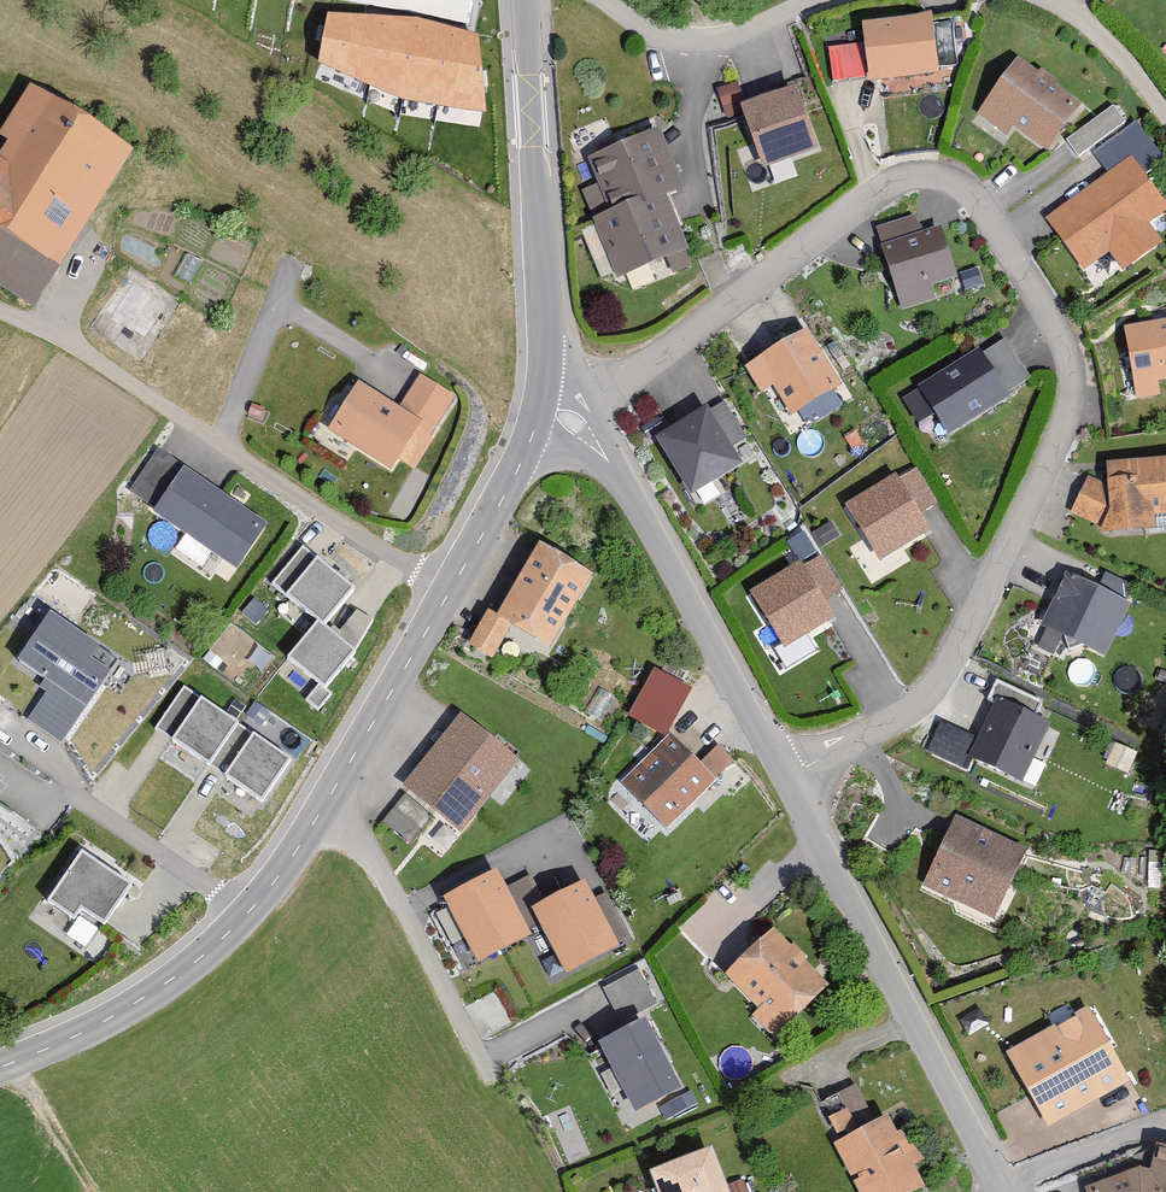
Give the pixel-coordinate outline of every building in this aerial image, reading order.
[(479,35),(419,17),(328,12),(318,61),(404,96),(486,109),(479,35)] [(932,17),(862,27),(871,85),(941,74),(932,17)] [(862,46),(827,51),(831,84),(866,79),(862,46)] [(1019,57),(976,115),(1006,137),(1013,128),(1049,154),(1085,106),(1019,57)] [(739,110),(745,108),(737,82),(716,88),(725,119),(740,114),(739,110)] [(745,108),(739,110),(740,114),(764,173),(820,152),(795,89),(745,108)] [(32,93),(0,145),(0,293),(35,314),(132,155),(32,93)] [(1114,107),(1067,142),(1080,159),(1127,125),(1114,107)] [(1045,221),(1083,272),(1109,253),(1124,273),(1163,244),(1149,226),(1165,213),(1165,205),(1134,162),(1146,152),(1129,129),(1105,146),(1120,167),(1045,221)] [(618,279),(685,252),(664,200),(683,192),(659,132),(588,161),(599,187),(583,193),(618,279)] [(915,213),(873,227),(900,311),(936,299),(932,289),(959,280),(942,227),(922,234),(915,213)] [(1122,330),(1135,403),(1161,398),(1158,385),(1165,383),(1165,322),(1122,330)] [(808,331),(744,370),(761,398),(774,390),(792,419),(842,388),(808,331)] [(978,351),(899,401),(917,429),(935,418),(949,439),(1009,401),(1006,396),(1029,381),(1005,344),(982,358),(978,351)] [(353,372),(324,413),(381,452),(410,411),(418,416),(440,384),(409,363),(387,395),(353,372)] [(707,411),(655,443),(691,501),(743,469),(707,411)] [(185,471),(157,451),(127,494),(155,513),(185,471)] [(1106,466),(1108,487),(1088,479),(1070,516),(1102,530),(1097,537),(1156,532),(1155,517),(1165,517),(1165,463),(1106,466)] [(155,513),(152,516),(236,575),(269,530),(185,471),(155,513)] [(898,477),(846,508),(880,564),(932,534),(898,477)] [(592,577),(539,547),(498,621),(485,614),(467,647),(494,662),(511,631),(550,652),(592,577)] [(357,592),(303,549),(272,587),(320,626),(290,663),(327,692),(356,656),(326,631),(357,592)] [(833,622),(799,566),(750,595),(784,652),(833,622)] [(1066,575),(1040,630),(1107,662),(1133,606),(1066,575)] [(99,650),(48,616),(14,667),(49,689),(25,725),(62,750),(109,679),(88,666),(99,650)] [(673,732),(694,681),(652,664),(631,715),(673,732)] [(293,764),(185,691),(160,729),(178,742),(174,748),(263,808),(293,764)] [(1052,727),(997,701),(968,761),(1023,787),(1052,727)] [(460,717),(401,789),(460,837),(519,765),(460,717)] [(699,767),(668,736),(621,785),(668,831),(716,783),(713,781),(699,767)] [(718,748),(699,767),(713,781),(732,762),(718,748)] [(1028,854),(957,819),(924,887),(995,921),(1028,854)] [(131,891),(81,854),(45,902),(73,922),(82,910),(105,926),(131,891)] [(498,875),(443,904),(477,969),(532,941),(498,875)] [(584,885),(531,914),(567,980),(620,952),(584,885)] [(720,956),(768,1015),(809,982),(761,923),(720,956)] [(604,976),(611,1010),(656,1001),(649,967),(604,976)] [(1130,1085),(1088,1010),(1006,1056),(1048,1131),(1130,1085)] [(637,1118),(680,1095),(642,1022),(599,1045),(637,1118)] [(859,1080),(840,1088),(848,1106),(835,1111),(844,1131),(875,1117),(859,1080)] [(835,1148),(858,1191),(920,1191),(925,1189),(914,1167),(925,1161),(909,1130),(895,1137),(887,1121),(835,1148)] [(1141,1171),(1085,1191),(1086,1191),(1165,1191),(1165,1149),(1155,1147),(1149,1173),(1141,1171)] [(656,1191),(727,1191),(712,1154),(651,1178),(656,1191)]
